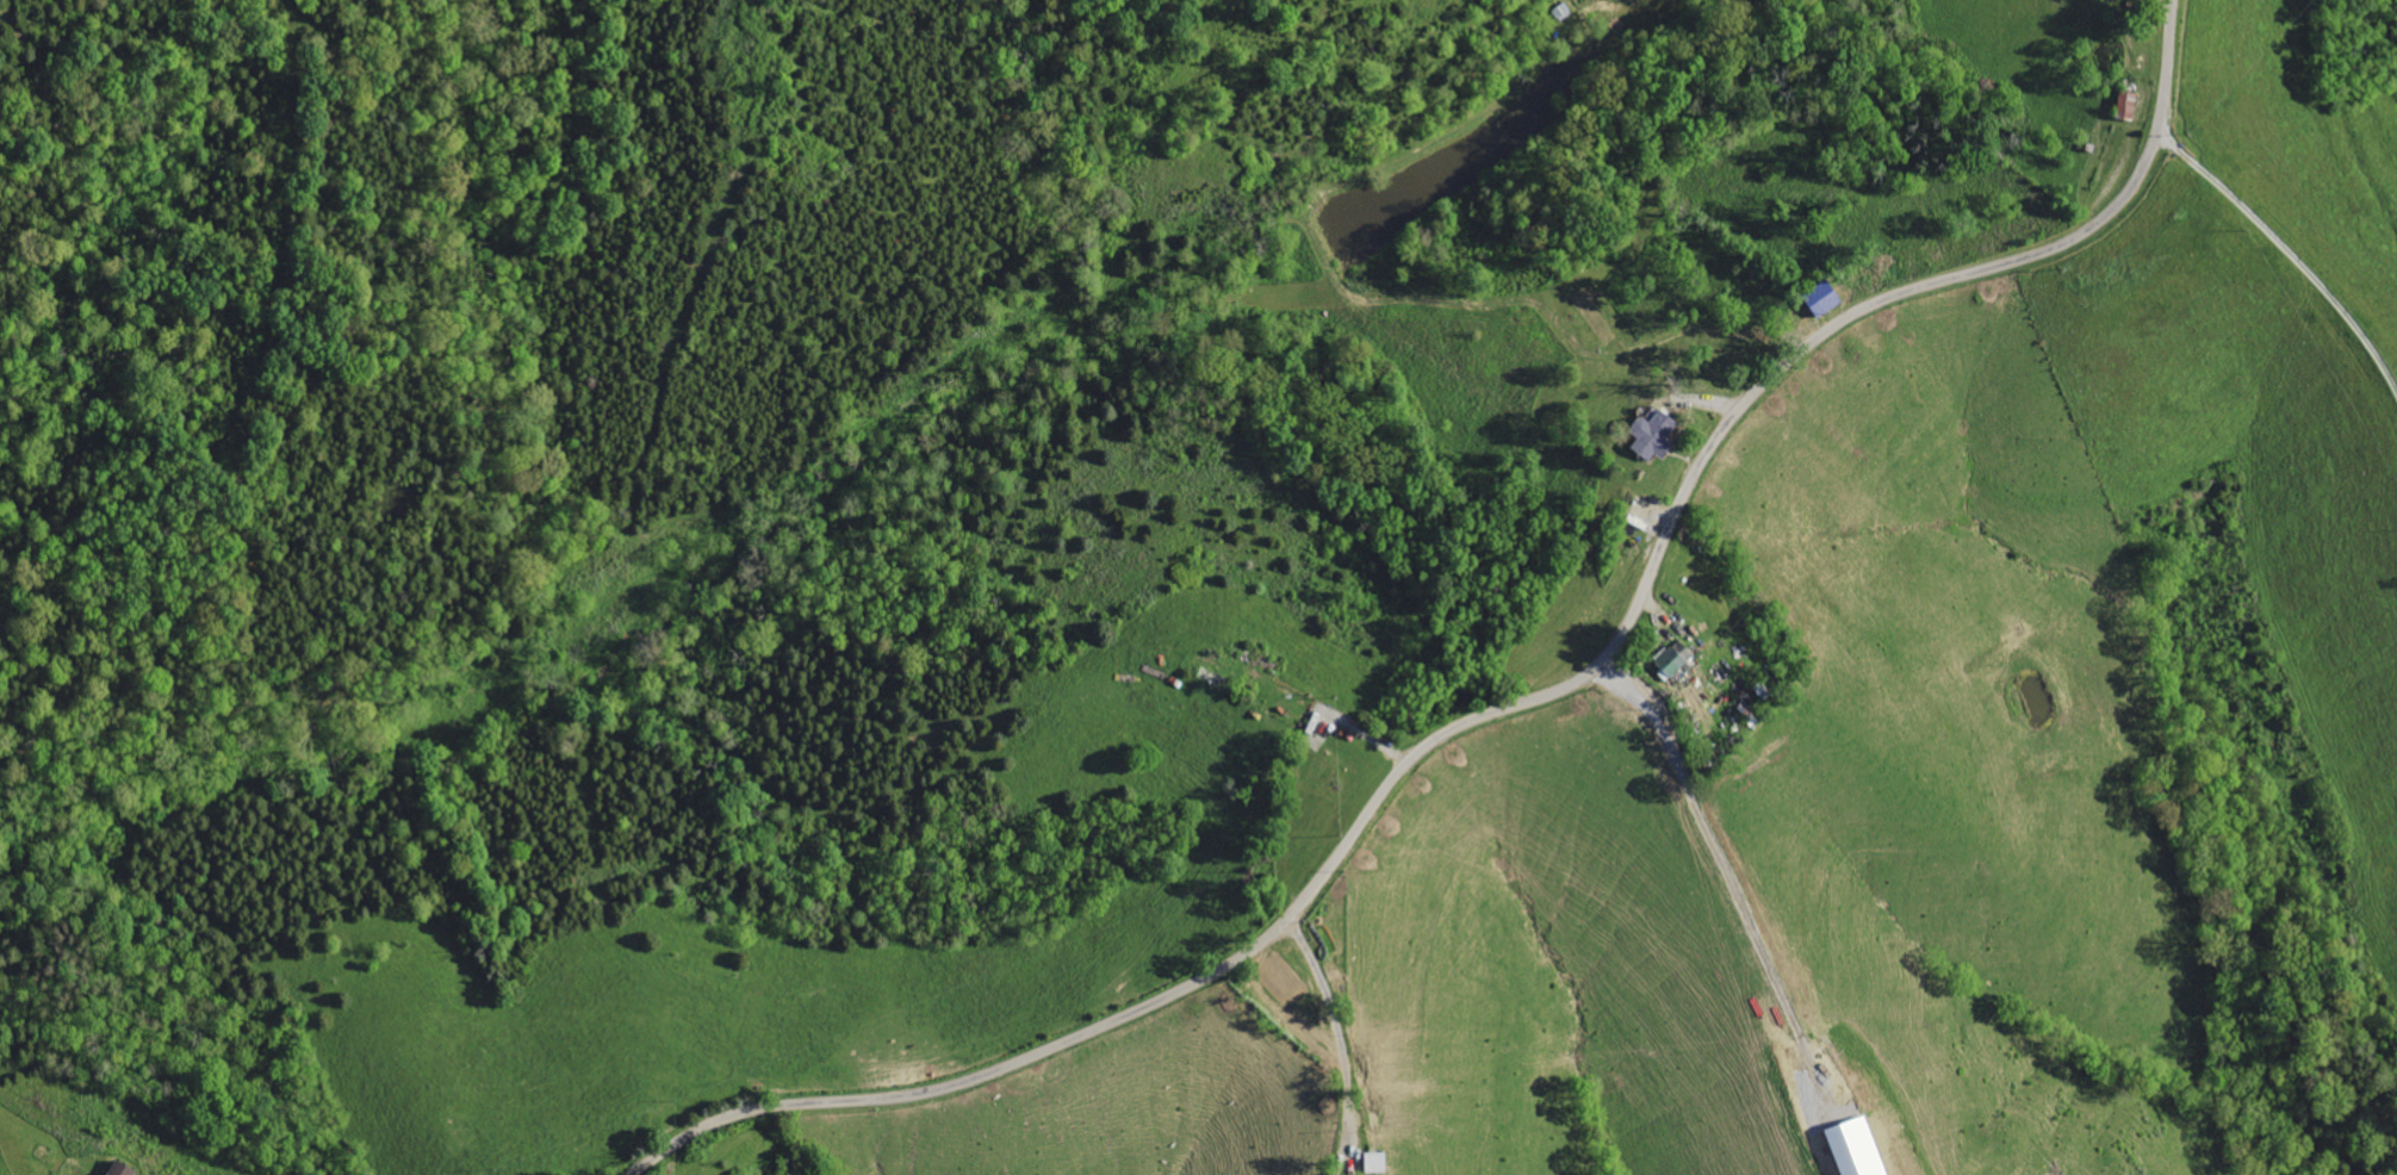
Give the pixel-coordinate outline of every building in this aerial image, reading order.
[(2135,119),(2137,92),(2119,91),(2118,119),(2135,119)] [(1817,319),(1843,305),(1830,280),(1817,286),(1819,291),(1806,298),(1817,319)] [(1632,447),(1650,461),(1656,452),(1664,458),(1673,445),(1666,440),(1679,422),(1661,409),(1651,422),(1643,415),(1630,431),(1639,438),(1632,447)] [(1671,677),(1689,662),(1674,645),(1656,660),(1671,677)] [(115,1159),(107,1174),(134,1174),(136,1170),(115,1159)]
